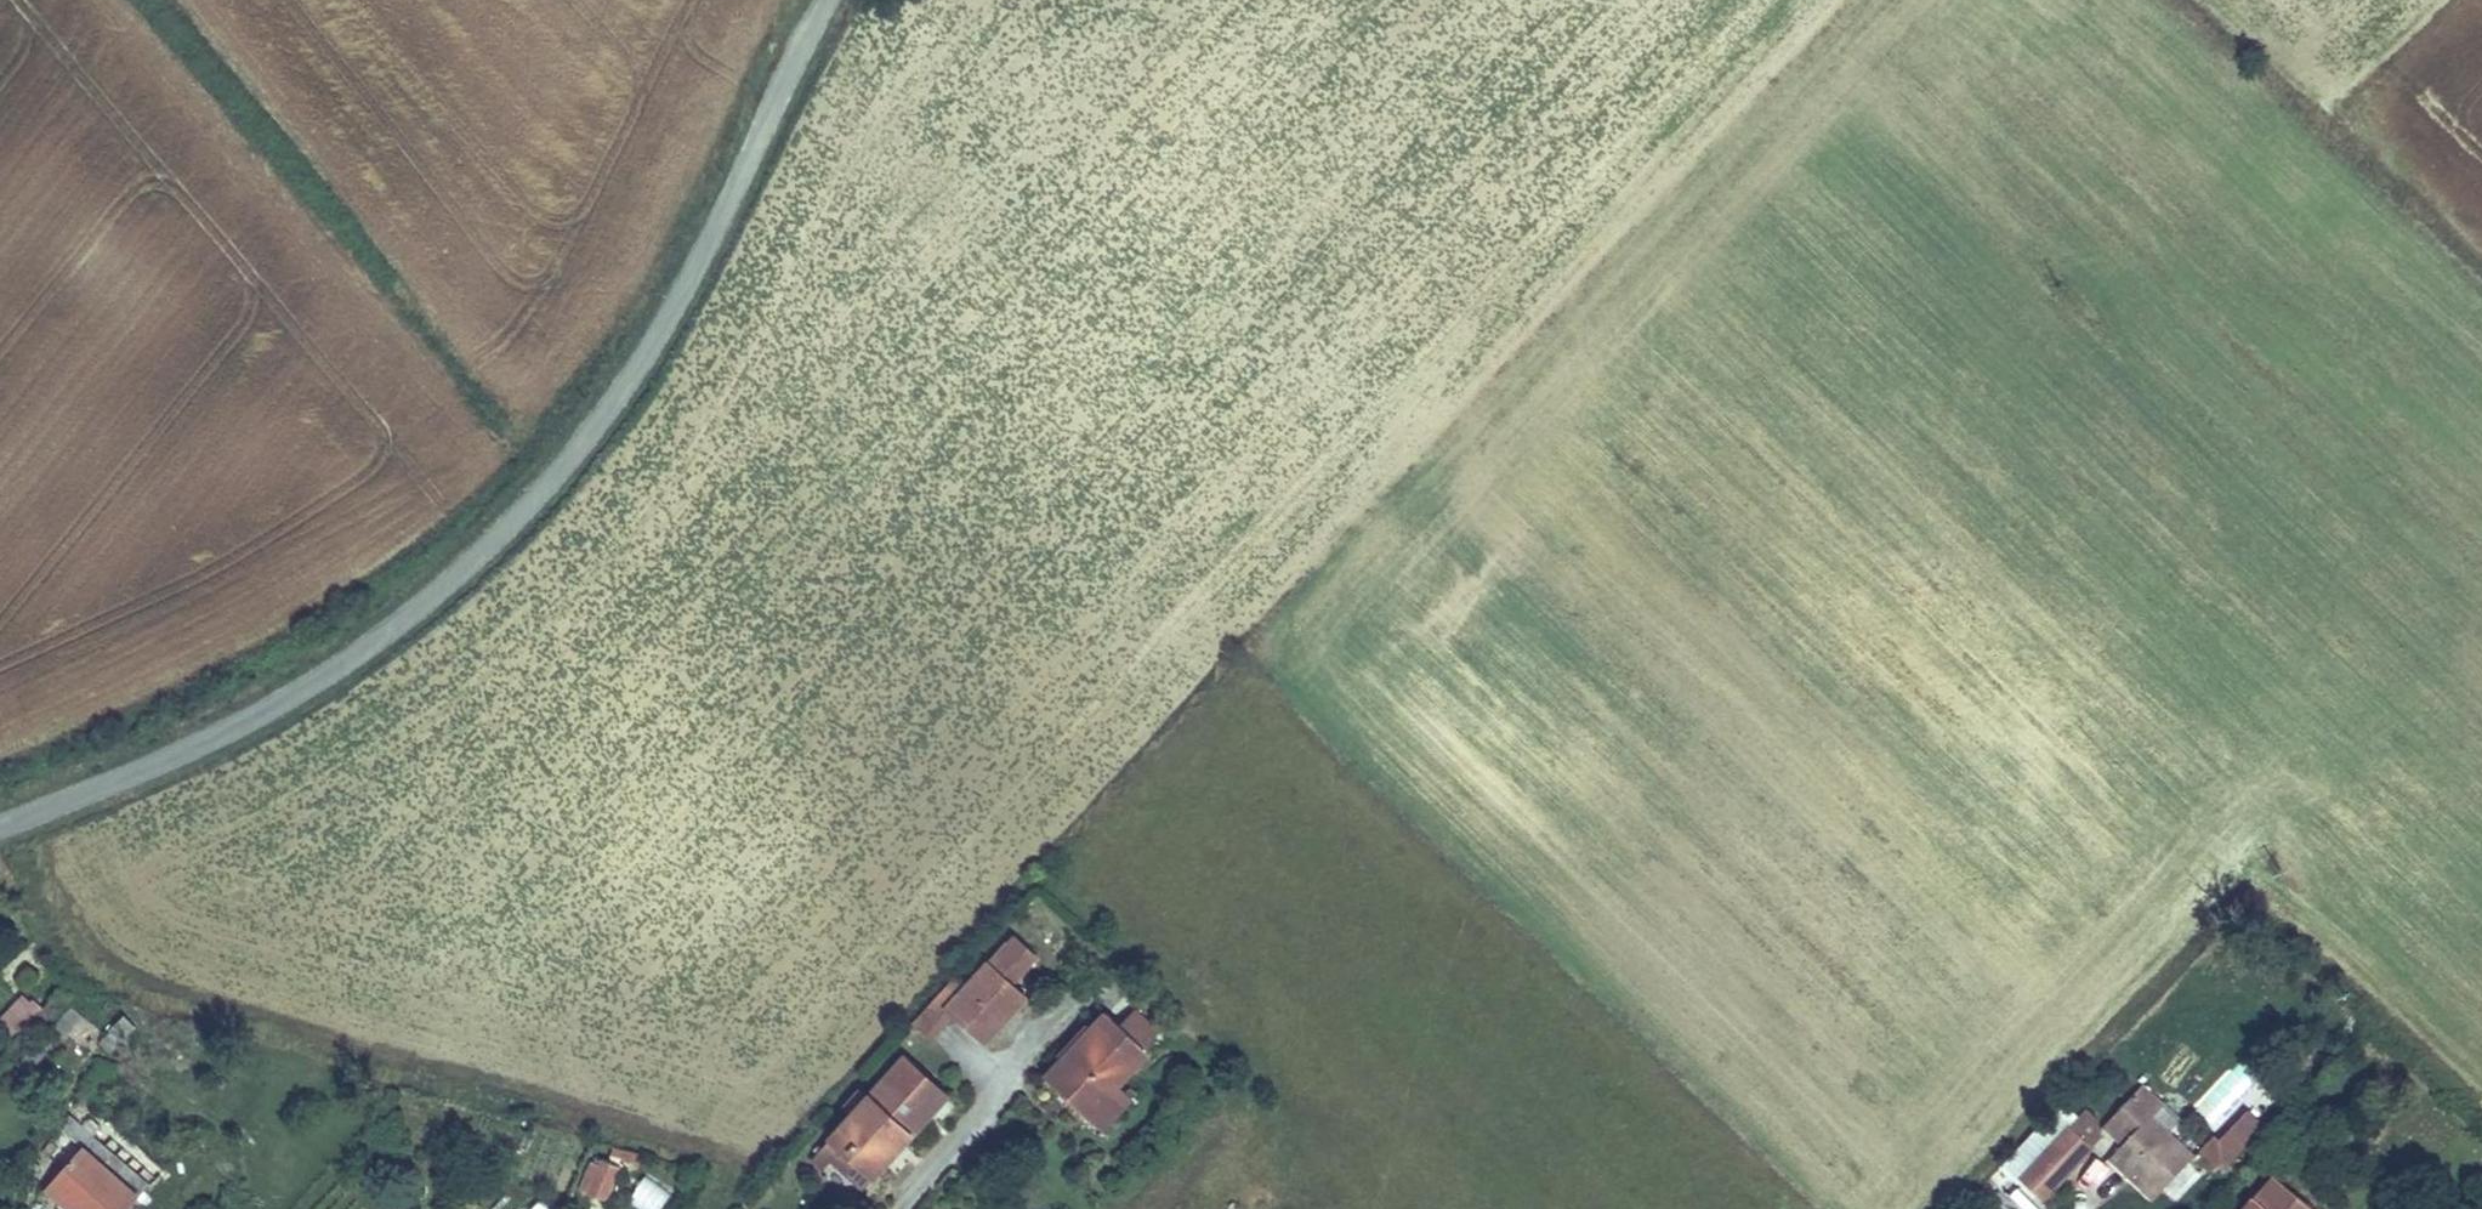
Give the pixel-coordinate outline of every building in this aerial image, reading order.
[(1042,944),(1022,928),(957,1003),(992,1031),(1030,986),(1017,976),(1042,944)] [(41,1005),(20,991),(0,1019),(0,1040),(11,1047),(41,1005)] [(1122,1075),(1168,1025),(1143,1002),(1128,1019),(1114,1006),(1056,1073),(1093,1109),(1122,1075)] [(884,1166),(956,1082),(914,1048),(843,1132),(850,1138),(884,1166)] [(1134,1087),(1122,1075),(1093,1109),(1106,1120),(1134,1087)] [(2127,1167),(2171,1206),(2209,1166),(2167,1128),(2176,1116),(2155,1094),(2116,1135),(2136,1157),(2127,1167)] [(2219,1171),(2265,1125),(2246,1106),(2200,1152),(2219,1171)] [(143,1181),(82,1128),(45,1172),(87,1208),(116,1208),(143,1181)] [(850,1138),(843,1132),(837,1139),(844,1145),(850,1138)] [(2036,1192),(2055,1208),(2061,1208),(2107,1158),(2084,1138),(2036,1192)] [(607,1194),(616,1162),(586,1155),(578,1185),(607,1194)] [(2171,1206),(2127,1167),(2119,1175),(2155,1208),(2168,1208),(2171,1206)] [(2281,1182),(2261,1206),(2260,1206),(2257,1208),(2314,1208),(2281,1182)]
